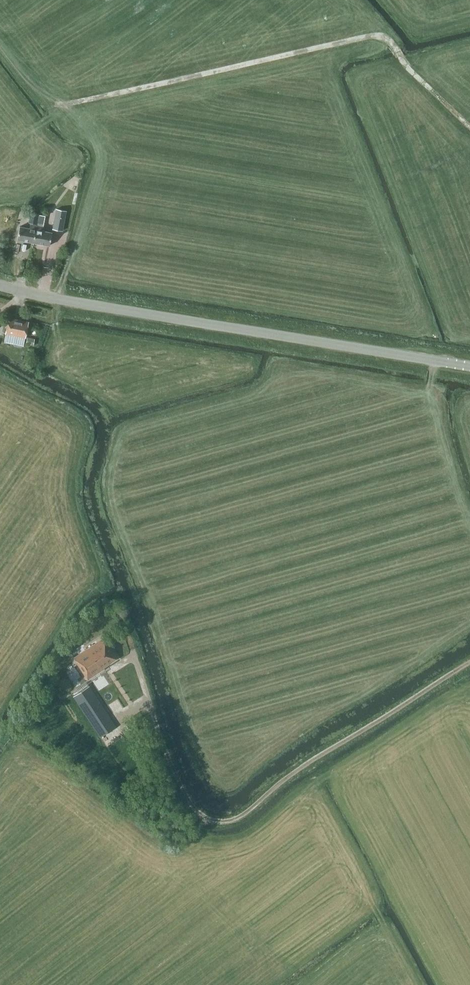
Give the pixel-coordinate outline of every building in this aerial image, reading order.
[(57,209),(53,229),(64,231),(68,211),(57,209)] [(30,221),(29,228),(19,226),(17,239),(33,242),(36,225),(36,222),(37,222),(38,213),(31,213),(30,221)] [(33,242),(49,245),(52,232),(42,231),(45,216),(39,214),(37,225),(36,225),(33,242)] [(5,332),(15,334),(18,319),(8,317),(5,332)] [(28,321),(18,319),(15,334),(25,336),(28,321)] [(33,345),(34,338),(27,337),(26,343),(33,345)] [(73,656),(88,678),(104,668),(103,666),(116,658),(103,637),(73,656)] [(100,737),(115,727),(89,686),(73,696),(100,737)]
